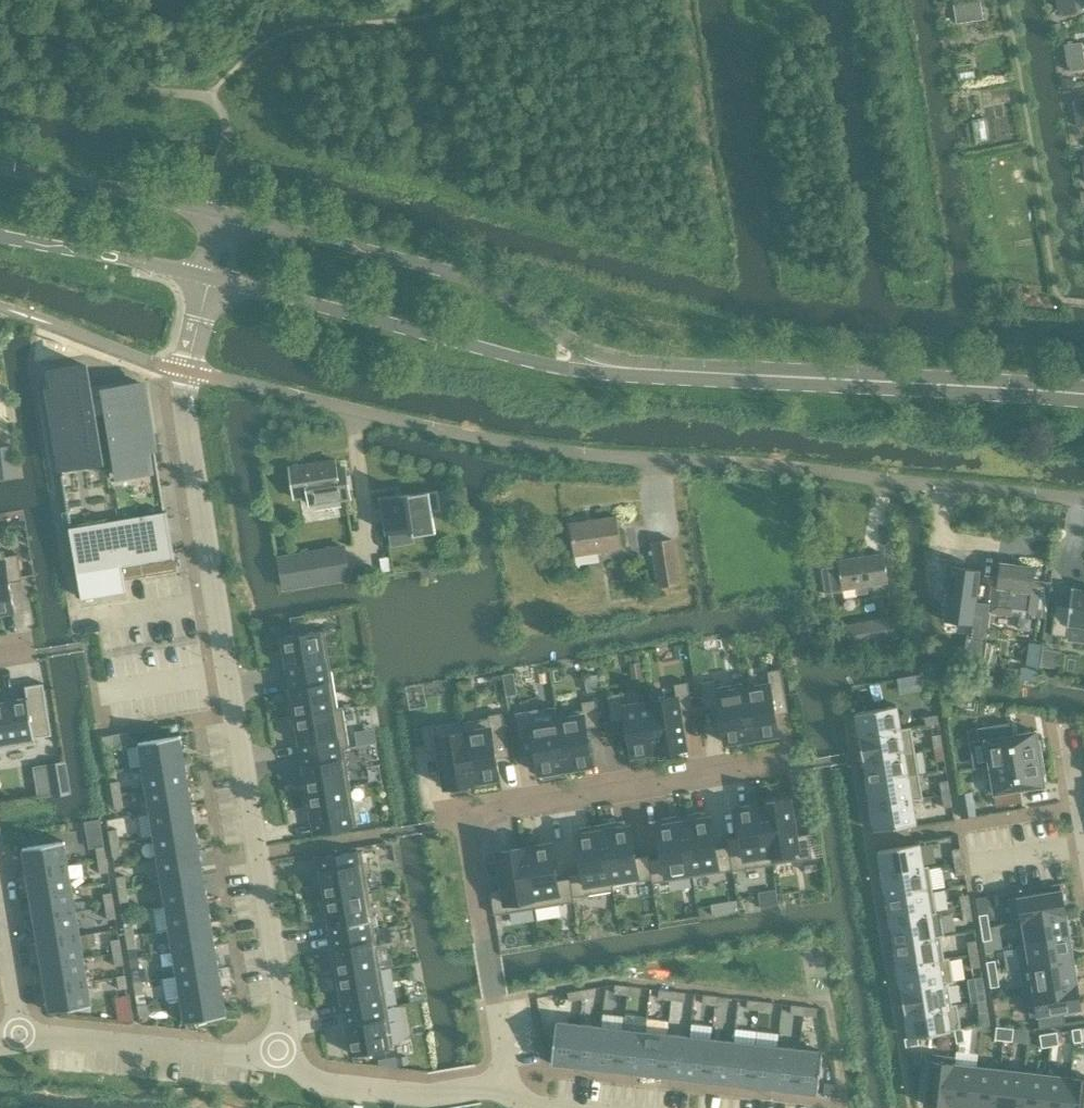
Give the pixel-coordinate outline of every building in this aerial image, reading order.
[(978,0),(952,3),(954,25),(981,22),(978,0)] [(1059,14),(1078,11),(1077,0),(1057,0),(1059,14)] [(1078,43),(1059,45),(1063,69),(1082,67),(1078,43)] [(1074,103),(1078,127),(1083,126),(1083,101),(1074,103)] [(86,366),(46,372),(72,526),(70,527),(78,574),(82,598),(127,591),(125,581),(125,579),(177,571),(174,558),(167,511),(165,511),(161,486),(158,469),(144,384),(91,393),(86,366)] [(334,458),(289,466),(294,497),(308,495),(309,503),(348,497),(343,466),(335,467),(334,458)] [(380,496),(386,530),(410,526),(411,535),(434,531),(431,510),(439,508),(436,489),(413,492),(413,493),(406,494),(406,492),(380,496)] [(621,547),(617,516),(593,520),(592,518),(585,519),(586,521),(569,523),(574,555),(585,553),(585,555),(589,554),(589,552),(600,551),(600,553),(604,552),(604,550),(621,547)] [(651,543),(657,586),(679,583),(673,540),(651,543)] [(343,546),(279,557),(284,587),(348,576),(343,546)] [(14,610),(9,582),(22,580),(18,555),(5,557),(4,550),(0,551),(0,613),(14,610)] [(838,565),(822,567),(826,592),(826,593),(843,591),(843,589),(857,587),(858,594),(868,592),(867,586),(888,582),(884,554),(838,561),(838,565)] [(1031,590),(1034,567),(1000,563),(997,586),(994,585),(990,611),(1011,614),(1011,610),(1034,612),(1037,591),(1031,590)] [(944,618),(943,620),(945,620),(966,623),(974,624),(972,635),(968,634),(964,657),(971,658),(981,659),(982,660),(989,604),(977,602),(981,569),(951,565),(945,605),(944,618)] [(1051,635),(1067,637),(1067,640),(1083,642),(1083,590),(1073,589),(1073,588),(1072,588),(1070,605),(1055,603),(1051,635)] [(294,636),(307,633),(304,615),(291,618),(294,636)] [(892,619),(847,626),(850,647),(895,640),(892,619)] [(288,666),(290,677),(331,671),(325,631),(318,632),(318,631),(307,633),(294,636),(283,637),(283,640),(277,641),(279,653),(285,652),(287,666),(288,666)] [(1043,650),(1042,665),(1058,667),(1060,652),(1043,650)] [(772,697),(785,695),(781,669),(768,672),(770,684),(744,689),(743,683),(742,684),(751,738),(778,734),(772,697)] [(296,716),(343,708),(343,707),(338,708),(331,671),(290,677),(292,689),(291,689),(296,716)] [(751,738),(742,684),(716,688),(715,680),(701,682),(706,708),(718,706),(725,743),(751,738)] [(676,697),(650,702),(658,752),(685,747),(679,710),(692,708),(688,682),(674,685),(676,697)] [(35,738),(52,736),(43,684),(25,687),(27,697),(26,698),(0,702),(0,749),(36,743),(35,738)] [(657,752),(658,752),(650,702),(649,702),(624,706),(621,694),(608,696),(613,722),(625,719),(631,756),(657,752)] [(583,710),(557,714),(566,769),(593,765),(587,728),(599,726),(595,700),(582,702),(583,710)] [(897,706),(855,713),(859,737),(911,728),(911,727),(901,729),(897,706)] [(529,711),(516,713),(520,739),(533,737),(539,773),(543,773),(545,779),(563,776),(562,770),(566,769),(557,714),(555,707),(529,711)] [(296,716),(300,743),(301,743),(303,755),(349,747),(343,708),(296,716)] [(489,718),(463,722),(472,783),(474,782),(499,778),(493,741),(506,739),(502,713),(489,716),(489,718)] [(937,715),(924,717),(926,726),(939,724),(937,715)] [(436,724),(422,726),(427,752),(439,750),(446,787),(450,786),(451,793),(470,790),(469,783),(472,783),(463,722),(462,723),(461,720),(436,724)] [(990,765),(984,766),(985,768),(1042,758),(1039,741),(1037,742),(1035,732),(1011,736),(1009,723),(983,727),(990,765)] [(911,728),(859,737),(863,760),(915,752),(911,728)] [(943,747),(940,734),(932,736),(934,749),(943,747)] [(103,737),(105,749),(114,748),(112,735),(103,737)] [(180,736),(139,743),(143,767),(184,760),(180,736)] [(303,755),(304,766),(308,793),(351,786),(344,749),(350,748),(349,747),(303,755)] [(945,760),(943,747),(934,749),(936,761),(945,760)] [(915,752),(863,760),(867,783),(919,775),(915,752)] [(994,793),(996,806),(1022,802),(1020,789),(1044,785),(1042,775),(1045,775),(1042,758),(985,768),(989,794),(994,793)] [(184,760),(143,767),(146,790),(188,783),(184,760)] [(47,766),(52,796),(69,793),(64,763),(47,766)] [(919,775),(867,783),(871,807),(923,798),(919,775)] [(110,783),(113,796),(121,794),(119,781),(110,783)] [(950,793),(948,781),(939,782),(942,795),(950,793)] [(188,783),(146,790),(150,813),(192,806),(188,783)] [(351,786),(308,793),(313,820),(316,833),(351,828),(351,827),(357,826),(351,786)] [(952,806),(950,793),(942,795),(944,808),(952,806)] [(113,796),(115,808),(123,807),(121,794),(113,796)] [(923,798),(871,807),(875,831),(916,824),(913,801),(923,799),(923,798)] [(789,800),(762,804),(772,864),(812,858),(808,834),(795,837),(789,800)] [(733,871),(772,864),(762,804),(761,804),(761,805),(736,809),(742,846),(729,848),(732,870),(733,871)] [(975,816),(973,805),(960,807),(962,818),(975,816)] [(192,806),(150,813),(154,836),(196,829),(192,806)] [(732,870),(729,848),(729,847),(716,849),(710,818),(706,819),(705,812),(682,816),(693,877),(732,870)] [(652,879),(653,883),(693,877),(682,816),(660,819),(661,826),(657,827),(662,858),(649,860),(652,879)] [(652,879),(649,860),(648,856),(635,858),(630,827),(625,827),(624,821),(602,824),(613,891),(614,891),(613,885),(652,879)] [(613,891),(602,824),(580,828),(581,835),(576,836),(582,872),(569,874),(570,879),(573,897),(613,891)] [(109,831),(111,844),(119,842),(117,829),(109,831)] [(196,829),(154,836),(158,859),(200,853),(196,829)] [(23,848),(27,872),(68,866),(64,841),(23,848)] [(111,844),(113,856),(121,855),(119,842),(111,844)] [(920,843),(878,850),(882,875),(929,867),(929,866),(924,867),(920,843)] [(574,902),(573,897),(570,879),(557,881),(551,844),(526,848),(524,848),(534,908),(574,902)] [(96,848),(98,861),(106,859),(104,846),(96,848)] [(534,908),(524,848),(497,853),(503,889),(490,891),(494,915),(534,908)] [(963,861),(961,848),(952,850),(954,863),(963,861)] [(326,898),(368,891),(361,851),(355,852),(320,858),(322,871),(321,871),(326,898)] [(200,853),(158,859),(162,883),(204,876),(200,853)] [(98,861),(100,873),(108,872),(106,859),(98,861)] [(965,874),(963,861),(954,863),(956,876),(965,874)] [(27,872),(31,896),(72,889),(68,866),(27,872)] [(929,867),(882,875),(886,898),(933,890),(929,867)] [(116,877),(118,890),(127,888),(125,875),(116,877)] [(204,876),(162,883),(166,906),(207,899),(204,876)] [(118,890),(120,903),(129,901),(127,888),(118,890)] [(31,896),(34,919),(76,912),(72,889),(31,896)] [(933,890),(886,898),(890,921),(937,913),(933,890)] [(1008,899),(1012,923),(1065,915),(1061,890),(1008,899)] [(333,937),(374,930),(368,891),(326,898),(326,899),(320,900),(322,913),(328,912),(330,925),(331,925),(333,937)] [(103,894),(105,907),(114,906),(112,893),(103,894)] [(970,908),(968,895),(960,896),(962,909),(970,908)] [(166,906),(153,908),(157,931),(169,929),(211,922),(207,899),(166,906)] [(105,907),(108,920),(116,918),(114,906),(105,907)] [(972,920),(970,908),(962,909),(964,922),(972,920)] [(34,919),(38,942),(80,935),(76,912),(34,919)] [(937,913),(890,921),(894,944),(940,936),(944,936),(940,912),(937,913)] [(979,916),(981,928),(990,927),(988,914),(979,916)] [(1016,945),(1016,947),(1069,938),(1065,915),(1012,923),(1012,925),(1023,923),(1026,944),(1016,945)] [(124,923),(126,936),(135,935),(132,922),(124,923)] [(211,922),(169,929),(173,952),(215,945),(211,922)] [(981,928),(983,941),(992,940),(990,927),(981,928)] [(381,968),(374,930),(333,937),(335,948),(334,948),(339,975),(381,968)] [(38,942),(42,965),(84,958),(80,935),(38,942)] [(126,936),(128,949),(137,947),(135,935),(126,936)] [(940,936),(894,944),(897,967),(949,958),(944,958),(940,936)] [(1016,947),(1020,970),(1073,961),(1069,938),(1016,947)] [(111,940),(113,953),(122,952),(120,939),(111,940)] [(978,954),(976,941),(967,942),(969,955),(978,954)] [(215,945),(173,952),(177,975),(219,968),(215,945)] [(113,953),(115,966),(124,965),(122,952),(113,953)] [(980,967),(978,954),(969,955),(972,968),(980,967)] [(42,965),(46,988),(88,981),(84,958),(42,965)] [(949,958),(897,967),(901,990),(953,982),(949,958)] [(987,962),(989,975),(997,974),(995,961),(987,962)] [(1020,970),(1024,993),(1077,984),(1073,961),(1020,970)] [(131,970),(134,983),(142,981),(140,968),(131,970)] [(177,975),(162,978),(166,1001),(181,998),(223,991),(219,968),(177,975)] [(341,989),(345,1014),(387,1007),(381,968),(339,975),(339,976),(333,977),(335,990),(341,989)] [(989,975),(991,988),(999,986),(997,974),(989,975)] [(117,976),(119,989),(128,988),(125,975),(117,976)] [(46,988),(50,1012),(92,1005),(88,981),(46,988)] [(134,983),(136,995),(144,994),(142,981),(134,983)] [(953,982),(901,990),(905,1014),(957,1005),(957,1004),(952,1005),(948,984),(953,983),(953,982)] [(1081,1009),(1077,984),(1024,993),(1024,994),(1026,994),(1030,1017),(1038,1016),(1040,1029),(1066,1024),(1064,1012),(1081,1009)] [(628,986),(615,985),(614,993),(627,995),(628,986)] [(641,988),(628,986),(627,995),(640,996),(641,988)] [(986,1000),(984,987),(975,989),(977,1002),(986,1000)] [(593,988),(581,990),(582,999),(595,997),(593,988)] [(581,990),(568,993),(569,1001),(582,999),(581,990)] [(672,992),(659,990),(658,999),(671,1000),(672,992)] [(223,991),(181,998),(185,1023),(227,1016),(223,991)] [(685,993),(672,992),(671,1000),(684,1002),(685,993)] [(716,997),(703,995),(702,1004),(715,1005),(716,997)] [(729,998),(716,997),(715,1005),(728,1007),(729,998)] [(760,1002),(747,1000),(746,1009),(759,1010),(760,1002)] [(988,1013),(986,1000),(977,1002),(979,1015),(988,1013)] [(773,1003),(760,1002),(759,1010),(772,1012),(773,1003)] [(137,1006),(139,1014),(152,1012),(150,1004),(137,1006)] [(804,1007),(791,1005),(790,1014),(803,1015),(804,1007)] [(957,1005),(905,1014),(909,1038),(917,1036),(954,1030),(961,1029),(957,1005)] [(347,1026),(352,1054),(387,1048),(394,1047),(387,1007),(345,1014),(347,1026)] [(817,1008),(804,1007),(803,1015),(816,1017),(817,1008)] [(645,1032),(640,1074),(663,1076),(667,1034),(668,1021),(647,1018),(646,1032),(645,1032)] [(556,1022),(551,1064),(574,1066),(579,1024),(556,1022)] [(689,1037),(685,1079),(707,1081),(711,1039),(713,1026),(691,1023),(690,1037),(689,1037)] [(579,1024),(574,1066),(596,1069),(601,1027),(579,1024)] [(601,1027),(596,1069),(618,1071),(623,1029),(601,1027)] [(996,1027),(995,1040),(1004,1041),(1005,1028),(996,1027)] [(733,1042),(729,1084),(751,1086),(755,1044),(757,1031),(735,1028),(734,1042),(733,1042)] [(1014,1029),(1005,1028),(1004,1041),(1012,1041),(1014,1029)] [(1072,1030),(1074,1043),(1083,1041),(1080,1028),(1072,1030)] [(623,1029),(618,1071),(640,1074),(645,1032),(623,1029)] [(961,1029),(954,1030),(956,1043),(965,1042),(963,1029),(961,1029)] [(1057,1032),(1048,1034),(1050,1046),(1059,1045),(1057,1032)] [(667,1034),(663,1076),(685,1079),(689,1037),(667,1034)] [(1048,1034),(1040,1035),(1042,1048),(1050,1046),(1048,1034)] [(909,1038),(905,1038),(906,1047),(919,1045),(917,1036),(909,1038)] [(711,1039),(707,1081),(729,1084),(733,1042),(711,1039)] [(755,1044),(751,1086),(773,1089),(777,1047),(755,1044)] [(777,1047),(773,1089),(795,1091),(800,1049),(777,1047)] [(800,1049),(795,1091),(818,1094),(823,1052),(800,1049)] [(926,1091),(924,1105),(949,1107),(955,1056),(930,1053),(928,1075),(926,1074),(924,1091),(926,1091)] [(955,1056),(949,1107),(954,1107),(973,1107),(977,1067),(955,1064),(956,1056),(955,1056)] [(977,1067),(973,1107),(996,1107),(1001,1069),(977,1067)] [(1001,1069),(996,1107),(1020,1107),(1024,1072),(1001,1069)] [(1020,1107),(1043,1107),(1047,1075),(1024,1072),(1020,1107)] [(1047,1075),(1043,1107),(1067,1107),(1070,1077),(1047,1075)] [(1070,1077),(1067,1107),(1083,1107),(1083,1079),(1070,1077)]
